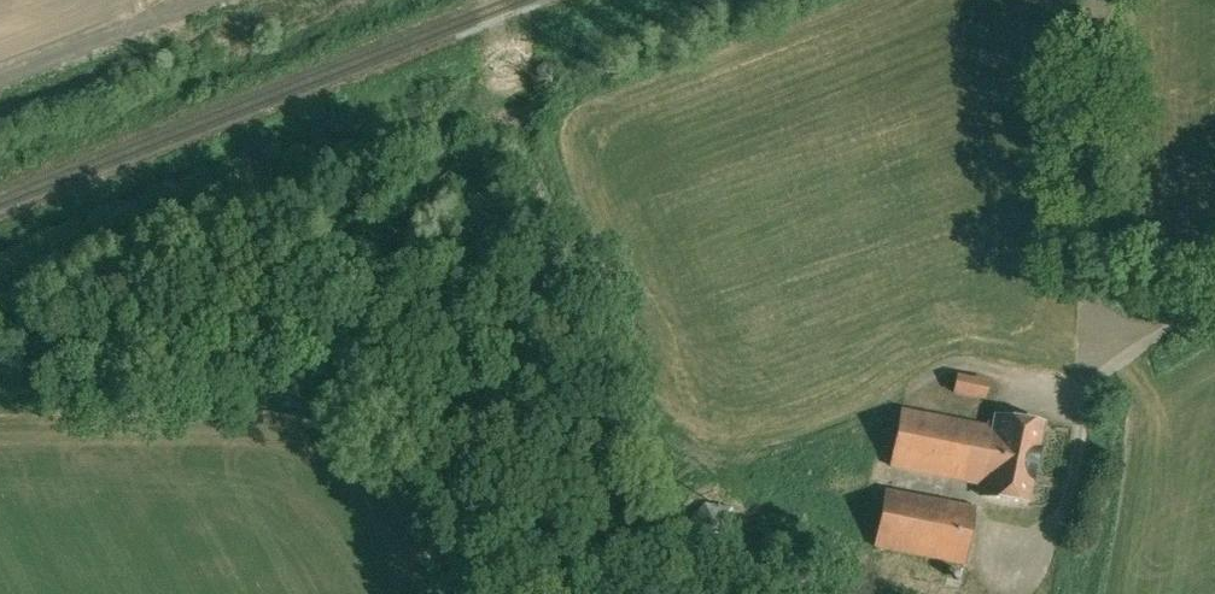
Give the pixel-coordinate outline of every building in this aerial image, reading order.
[(957,375),(953,395),(985,401),(989,381),(957,375)] [(994,415),(992,427),(901,410),(890,467),(988,486),(986,496),(1026,505),(1043,424),(994,415)] [(966,566),(977,507),(886,489),(874,548),(966,566)] [(742,533),(733,507),(705,503),(687,522),(695,549),(723,552),(742,533)]
